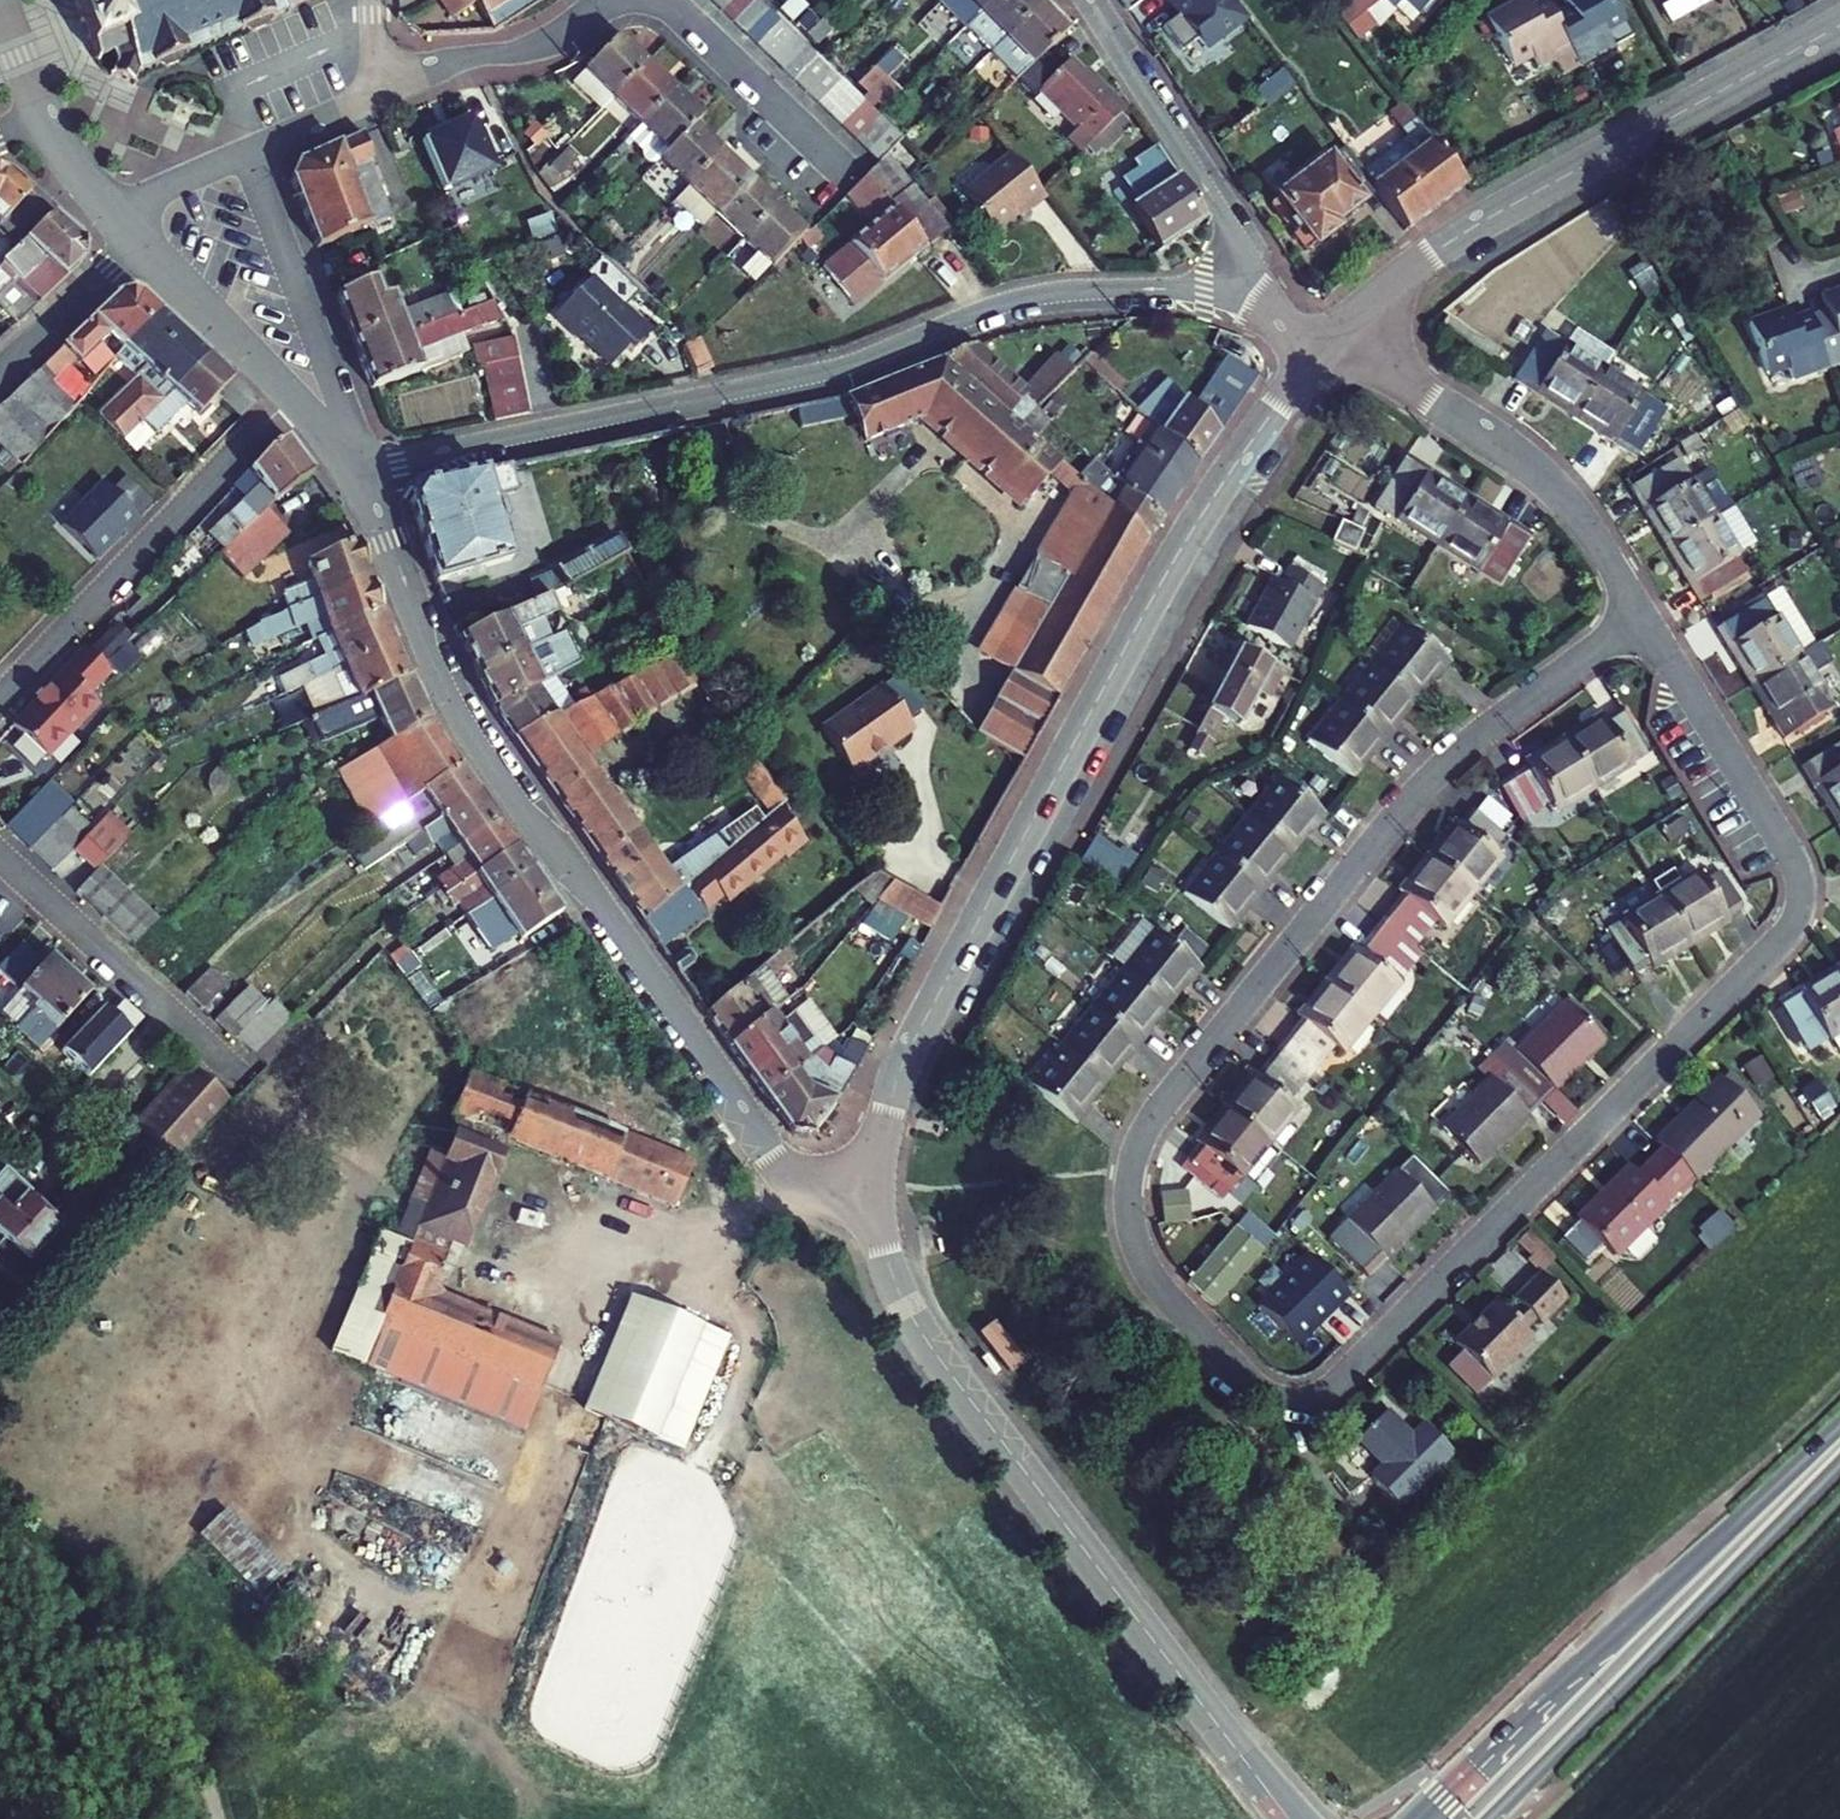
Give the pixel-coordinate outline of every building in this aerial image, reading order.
[(75,0),(72,0),(72,1),(70,2),(71,5),(73,3),(96,57),(93,58),(94,60),(96,60),(98,62),(100,61),(99,58),(113,53),(116,63),(113,73),(109,75),(110,77),(113,76),(131,83),(133,87),(135,85),(134,82),(138,73),(139,75),(141,74),(141,71),(153,66),(154,69),(157,68),(156,65),(158,65),(159,65),(166,68),(179,63),(182,55),(182,54),(184,54),(185,57),(187,55),(186,52),(198,48),(199,50),(201,49),(200,47),(212,42),(213,44),(215,44),(214,41),(226,36),(227,39),(229,38),(228,35),(240,31),(241,33),(243,32),(242,30),(245,28),(245,29),(253,32),(265,27),(268,20),(268,19),(270,18),(271,20),(274,20),(273,17),(285,12),(287,14),(289,14),(288,10),(290,10),(290,7),(306,0),(75,0)] [(454,18),(476,4),(494,32),(544,0),(442,0),(454,18)] [(732,0),(709,0),(721,11),(732,0)] [(721,11),(733,23),(754,0),(732,0),(721,11)] [(768,11),(756,0),(754,0),(733,23),(745,35),(768,11)] [(973,22),(995,0),(950,0),(973,22)] [(966,28),(991,54),(1042,5),(1036,0),(995,0),(973,22),(966,28)] [(1128,12),(1142,0),(1120,0),(1128,12)] [(1143,36),(1155,27),(1176,11),(1189,0),(1142,0),(1128,12),(1143,36)] [(1196,38),(1177,51),(1196,77),(1212,65),(1219,74),(1264,41),(1234,0),(1189,0),(1176,11),(1196,38)] [(1410,24),(1433,0),(1385,0),(1410,24)] [(1511,65),(1531,54),(1538,68),(1555,59),(1564,75),(1579,66),(1559,29),(1552,17),(1551,14),(1536,22),(1529,8),(1524,0),(1522,0),(1486,19),(1511,65)] [(1543,0),(1529,8),(1536,22),(1551,14),(1547,8),(1543,0)] [(1612,49),(1605,35),(1625,24),(1612,0),(1564,0),(1568,8),(1575,21),(1559,29),(1579,66),(1612,49)] [(991,54),(990,55),(1016,82),(1068,32),(1042,5),(991,54)] [(1568,8),(1552,17),(1559,29),(1575,21),(1568,8)] [(780,23),(772,15),(768,11),(745,35),(757,46),(780,23)] [(827,17),(808,36),(817,46),(836,27),(827,17)] [(770,58),(792,34),(780,23),(757,46),(770,58)] [(804,46),(799,41),(792,34),(770,58),(782,70),(804,46)] [(572,85),(600,112),(613,99),(645,64),(617,37),(572,85)] [(794,81),(816,58),(804,46),(782,70),(794,81)] [(857,85),(882,111),(900,93),(887,79),(904,62),(892,50),(857,85)] [(829,69),(825,66),(816,58),(794,81),(806,92),(829,69)] [(1076,132),(1067,140),(1081,154),(1125,110),(1096,81),(1093,84),(1083,73),(1070,60),(1037,93),(1076,132)] [(613,99),(640,126),(673,90),(645,64),(613,99)] [(818,105),(841,81),(829,69),(806,92),(818,105)] [(1096,81),(1086,70),(1083,73),(1093,84),(1096,81)] [(853,92),(851,91),(841,81),(818,105),(830,116),(853,92)] [(693,126),(701,117),(673,90),(640,126),(668,152),(693,126)] [(910,90),(891,108),(898,115),(916,97),(910,90)] [(843,128),(865,104),(853,92),(830,116),(843,128)] [(1377,192),(1406,231),(1465,186),(1402,103),(1388,114),(1405,136),(1400,140),(1402,142),(1362,172),(1373,187),(1377,192)] [(877,116),(877,115),(865,104),(843,128),(855,139),(877,116)] [(868,151),(890,127),(877,116),(855,139),(868,151)] [(471,121),(421,142),(443,193),(493,171),(471,121)] [(656,165),(660,161),(668,152),(640,126),(628,139),(643,153),(643,161),(647,165),(656,165)] [(688,188),(721,153),(693,126),(668,152),(660,161),(688,188)] [(868,151),(880,164),(887,156),(903,140),(890,127),(868,151)] [(290,181),(317,249),(344,238),(393,216),(384,195),(380,197),(366,165),(370,163),(374,161),(362,134),(298,163),(290,181)] [(1159,252),(1205,221),(1157,147),(1134,162),(1138,169),(1123,179),(1139,203),(1131,208),(1159,252)] [(1345,216),(1377,192),(1373,187),(1362,172),(1344,148),(1276,198),(1277,199),(1270,204),(1306,252),(1313,246),(1314,248),(1338,230),(1337,230),(1333,225),(1345,216)] [(716,214),(749,179),(721,153),(688,188),(716,214)] [(867,176),(890,204),(910,184),(887,156),(880,164),(867,176)] [(963,195),(993,233),(1015,215),(1026,206),(1029,210),(1030,211),(1045,199),(1041,194),(1011,156),(963,195)] [(366,165),(380,197),(384,195),(370,163),(366,165)] [(30,195),(4,172),(0,172),(0,226),(30,195)] [(867,176),(847,195),(877,224),(822,268),(854,308),(948,232),(910,184),(890,204),(867,176)] [(716,214),(744,241),(777,206),(749,179),(716,214)] [(0,226),(0,232),(17,248),(53,215),(30,195),(0,226)] [(800,240),(806,233),(777,206),(744,241),(759,255),(772,268),(800,240)] [(1018,219),(1029,210),(1026,206),(1015,215),(1018,219)] [(744,241),(716,214),(703,228),(731,254),(744,241)] [(84,243),(53,215),(17,248),(2,262),(2,263),(0,265),(0,305),(17,323),(84,260),(84,243)] [(1337,230),(1348,222),(1345,216),(1333,225),(1337,230)] [(808,251),(821,240),(812,229),(800,240),(808,251)] [(759,255),(743,272),(755,285),(772,268),(759,255)] [(591,276),(554,316),(578,338),(580,335),(611,365),(627,348),(632,352),(651,332),(630,312),(628,314),(616,304),(618,301),(591,276)] [(402,315),(393,293),(380,299),(372,282),(335,297),(357,354),(455,315),(448,297),(402,315)] [(160,312),(140,292),(121,292),(42,367),(57,378),(70,365),(74,370),(102,343),(119,357),(160,312)] [(1827,314),(1831,323),(1814,329),(1829,369),(1839,365),(1839,292),(1822,298),(1827,314)] [(503,320),(493,301),(455,315),(357,354),(371,390),(421,372),(467,354),(460,336),(482,327),(483,328),(503,320)] [(1829,369),(1814,329),(1798,334),(1793,320),(1789,310),(1750,324),(1767,374),(1788,367),(1793,381),(1829,369)] [(209,356),(160,312),(119,357),(137,374),(133,378),(135,380),(101,415),(125,440),(209,356)] [(1827,314),(1811,320),(1814,329),(1831,323),(1827,314)] [(1814,329),(1811,320),(1810,315),(1793,320),(1798,334),(1814,329)] [(1552,399),(1576,415),(1604,371),(1613,356),(1577,334),(1568,348),(1544,333),(1513,383),(1548,405),(1552,399)] [(484,366),(495,421),(529,415),(513,339),(473,348),(477,368),(484,366)] [(685,347),(695,371),(711,365),(700,340),(685,347)] [(1056,355),(1020,392),(972,349),(972,348),(943,359),(1018,426),(1035,410),(1074,372),(1056,355)] [(1091,354),(1085,360),(1083,361),(1118,392),(1124,385),(1091,354)] [(186,402),(196,416),(215,396),(241,418),(257,402),(234,378),(209,356),(125,440),(136,453),(186,402)] [(1198,402),(1207,411),(1201,417),(1167,382),(1137,410),(1152,424),(1159,431),(1198,467),(1219,435),(1223,427),(1257,378),(1227,358),(1202,394),(1198,402)] [(1037,557),(1035,560),(1066,578),(1048,608),(1023,594),(1006,624),(1031,638),(1011,673),(1058,700),(1109,610),(1148,542),(1107,506),(1091,491),(1031,438),(1018,426),(943,359),(849,398),(852,406),(866,442),(924,419),(1019,504),(1023,504),(1026,503),(1052,475),(1074,494),(1067,507),(1066,506),(1036,557),(1037,557)] [(23,463),(25,463),(82,399),(57,378),(42,367),(0,407),(0,444),(22,465),(23,463)] [(1597,436),(1633,458),(1664,408),(1604,371),(1576,415),(1600,430),(1597,436)] [(852,406),(849,398),(843,399),(845,408),(852,406)] [(82,399),(25,463),(38,475),(77,435),(97,412),(82,399)] [(843,399),(796,408),(801,430),(848,420),(845,408),(843,399)] [(1576,415),(1552,399),(1548,405),(1573,420),(1576,415)] [(1031,438),(1048,421),(1035,410),(1018,426),(1031,438)] [(1600,430),(1576,415),(1573,420),(1597,436),(1600,430)] [(1152,424),(1138,444),(1145,451),(1159,431),(1152,424)] [(1113,479),(1120,486),(1161,522),(1198,467),(1159,431),(1145,451),(1138,444),(1113,479)] [(223,551),(266,510),(274,501),(313,474),(286,438),(267,451),(234,488),(245,500),(208,536),(223,551)] [(1092,461),(1085,454),(1079,461),(1086,467),(1092,461)] [(1375,506),(1383,510),(1390,515),(1438,547),(1467,502),(1443,486),(1446,482),(1406,456),(1375,506)] [(1107,506),(1148,542),(1161,522),(1120,486),(1113,479),(1092,461),(1086,467),(1083,471),(1097,483),(1091,491),(1107,506)] [(1681,462),(1631,493),(1651,525),(1656,522),(1671,546),(1716,519),(1704,499),(1717,491),(1706,473),(1692,481),(1681,462)] [(38,475),(25,463),(23,463),(35,474),(37,476),(38,475)] [(410,501),(435,584),(511,560),(500,527),(501,527),(505,519),(500,506),(501,505),(492,501),(499,499),(517,493),(508,468),(420,486),(410,501)] [(112,492),(141,520),(155,505),(127,477),(112,492)] [(1443,486),(1467,502),(1470,497),(1446,482),(1443,486)] [(104,484),(62,527),(96,560),(124,532),(126,535),(141,520),(104,484)] [(1467,502),(1491,517),(1494,513),(1470,497),(1467,502)] [(1491,517),(1467,502),(1438,547),(1500,586),(1516,562),(1531,537),(1494,513),(1491,517)] [(244,578),(289,534),(266,510),(223,551),(220,553),(244,578)] [(1360,532),(1368,514),(1358,510),(1351,527),(1360,532)] [(1730,510),(1718,517),(1725,529),(1737,522),(1730,510)] [(1739,557),(1716,519),(1671,546),(1686,571),(1681,574),(1699,603),(1710,596),(1745,574),(1736,559),(1739,557)] [(1671,546),(1656,522),(1651,525),(1666,550),(1671,546)] [(1354,555),(1363,533),(1360,532),(1351,527),(1341,523),(1331,545),(1354,555)] [(626,558),(627,557),(617,537),(555,571),(565,590),(566,590),(572,586),(614,564),(626,558)] [(1531,537),(1516,562),(1520,564),(1536,539),(1531,537)] [(310,583),(280,595),(288,612),(368,578),(355,544),(305,565),(310,583)] [(1666,550),(1681,574),(1686,571),(1671,546),(1666,550)] [(614,564),(622,580),(634,574),(626,558),(614,564)] [(1017,590),(1023,594),(1048,608),(1066,578),(1035,560),(1017,590)] [(1516,562),(1500,586),(1504,588),(1520,564),(1516,562)] [(1273,581),(1246,628),(1289,652),(1324,589),(1290,569),(1281,586),(1273,581)] [(1711,599),(1747,577),(1745,574),(1710,596),(1711,599)] [(307,625),(313,641),(317,640),(381,613),(368,578),(288,612),(282,614),(259,624),(259,626),(246,634),(253,648),(307,625)] [(566,590),(571,598),(576,596),(572,586),(566,590)] [(461,637),(476,674),(476,675),(525,651),(516,633),(575,606),(571,598),(566,590),(565,590),(508,615),(461,637)] [(1816,647),(1782,591),(1766,601),(1801,656),(1816,647)] [(1762,595),(1719,622),(1721,627),(1765,600),(1762,595)] [(1716,630),(1736,662),(1740,659),(1756,684),(1801,656),(1766,601),(1766,599),(1765,600),(1721,627),(1716,630)] [(278,697),(287,693),(304,684),(396,645),(381,613),(317,640),(326,657),(280,677),(283,684),(274,688),(278,697)] [(649,633),(655,630),(660,627),(653,613),(642,618),(649,633)] [(1006,624),(990,652),(1011,673),(1031,638),(1006,624)] [(93,649),(107,663),(131,639),(118,625),(93,649)] [(1376,757),(1401,725),(1396,721),(1432,677),(1437,680),(1450,664),(1403,626),(1390,643),(1395,646),(1359,691),(1354,687),(1328,718),(1333,722),(1315,745),(1352,775),(1370,752),(1376,757)] [(655,630),(661,643),(667,640),(660,627),(655,630)] [(590,641),(559,656),(551,639),(525,651),(476,675),(493,710),(553,680),(599,657),(590,641)] [(670,657),(664,644),(655,648),(662,661),(670,657)] [(293,708),(340,687),(348,704),(410,677),(396,645),(304,684),(287,693),(293,708)] [(1801,656),(1756,684),(1771,709),(1766,711),(1784,740),(1795,733),(1830,712),(1834,709),(1813,676),(1832,665),(1820,645),(1816,647),(1801,656)] [(89,695),(111,671),(104,664),(86,647),(73,659),(13,725),(47,759),(99,703),(89,695)] [(1222,718),(1239,727),(1257,694),(1270,701),(1283,676),(1240,653),(1193,736),(1196,738),(1189,750),(1202,758),(1210,744),(1208,744),(1222,718)] [(676,659),(591,700),(618,737),(695,684),(676,659)] [(1756,684),(1740,659),(1736,662),(1751,687),(1756,684)] [(1011,673),(996,700),(1002,703),(1043,726),(1058,700),(1011,673)] [(381,718),(392,743),(430,721),(410,677),(348,704),(313,719),(323,742),(381,718)] [(558,717),(574,709),(553,680),(493,710),(513,739),(558,717)] [(1751,687),(1766,711),(1771,709),(1756,684),(1751,687)] [(887,747),(913,732),(887,690),(822,729),(850,774),(889,750),(887,747)] [(558,717),(587,759),(618,737),(591,700),(574,709),(558,717)] [(978,732),(977,734),(983,737),(1002,703),(996,700),(978,732)] [(983,737),(1024,761),(1043,726),(1002,703),(983,737)] [(1622,711),(1638,737),(1642,735),(1625,708),(1622,711)] [(1591,728),(1567,743),(1594,787),(1648,754),(1645,748),(1638,737),(1622,711),(1621,709),(1605,719),(1602,714),(1588,722),(1591,728)] [(1797,736),(1832,715),(1830,712),(1795,733),(1797,736)] [(761,821),(753,810),(667,873),(587,759),(558,717),(513,739),(627,901),(641,922),(761,821)] [(407,801),(460,767),(430,721),(392,743),(339,773),(368,828),(407,801)] [(1588,722),(1563,738),(1567,743),(1591,728),(1588,722)] [(913,732),(887,747),(889,750),(914,735),(913,732)] [(1642,735),(1638,737),(1645,748),(1649,745),(1642,735)] [(1563,738),(1539,753),(1542,758),(1567,743),(1563,738)] [(1550,803),(1556,811),(1594,787),(1567,743),(1542,758),(1539,753),(1525,761),(1528,767),(1498,785),(1520,822),(1550,803)] [(1839,821),(1839,744),(1801,768),(1822,803),(1828,800),(1839,821)] [(783,802),(752,760),(740,770),(771,812),(777,808),(783,802)] [(406,843),(478,794),(460,767),(407,801),(417,816),(412,820),(413,820),(356,859),(364,871),(406,843)] [(1251,910),(1277,878),(1272,874),(1308,830),(1313,834),(1326,817),(1279,779),(1266,796),(1270,799),(1235,844),(1230,840),(1204,872),(1209,876),(1190,899),(1228,929),(1247,906),(1251,910)] [(51,781),(41,792),(64,813),(74,802),(51,781)] [(41,792),(7,828),(30,850),(59,819),(64,813),(41,792)] [(415,856),(437,842),(447,856),(497,822),(478,794),(406,843),(415,856)] [(1475,813),(1499,832),(1510,818),(1487,799),(1475,813)] [(1838,828),(1839,826),(1839,821),(1828,800),(1822,803),(1838,828)] [(661,950),(707,911),(705,908),(720,896),(726,902),(782,856),(784,859),(805,842),(777,808),(771,812),(761,821),(641,922),(661,950)] [(1472,893),(1500,857),(1493,851),(1504,836),(1499,832),(1475,813),(1471,810),(1459,824),(1455,821),(1444,834),(1449,837),(1431,860),(1472,893)] [(69,811),(60,820),(59,819),(30,850),(53,872),(74,850),(82,841),(77,836),(86,826),(69,811)] [(108,814),(104,818),(126,839),(131,835),(108,814)] [(82,841),(74,850),(97,871),(101,867),(126,839),(104,818),(82,841)] [(437,881),(442,889),(445,894),(515,849),(497,822),(447,856),(446,857),(455,870),(437,881)] [(1431,860),(1449,837),(1444,834),(1427,856),(1431,860)] [(1131,864),(1092,841),(1080,862),(1120,884),(1131,864)] [(452,909),(458,905),(464,916),(530,871),(515,849),(445,894),(442,889),(435,894),(442,905),(447,902),(452,909)] [(1413,882),(1431,860),(1427,856),(1408,879),(1413,882)] [(1380,923),(1414,949),(1436,921),(1444,928),(1472,893),(1431,860),(1413,882),(1408,879),(1398,891),(1403,895),(1380,923)] [(76,893),(132,945),(158,920),(101,867),(97,871),(76,893)] [(489,952),(515,934),(520,940),(562,913),(530,871),(464,916),(489,952)] [(876,872),(856,890),(871,908),(880,898),(894,882),(876,872)] [(1699,874),(1661,897),(1688,942),(1713,928),(1716,932),(1730,924),(1727,919),(1743,910),(1721,873),(1704,883),(1699,874)] [(900,910),(914,918),(930,928),(940,908),(894,882),(880,898),(900,910)] [(1652,971),(1665,963),(1662,958),(1688,942),(1661,897),(1622,920),(1627,929),(1611,938),(1633,975),(1649,966),(1652,971)] [(1606,930),(1611,938),(1627,929),(1622,920),(1606,930)] [(1371,1019),(1421,956),(1414,949),(1380,923),(1358,950),(1353,947),(1343,960),(1348,963),(1329,986),(1371,1019)] [(1713,928),(1688,942),(1691,948),(1716,932),(1713,928)] [(1091,1108),(1086,1104),(1122,1059),(1127,1063),(1152,1031),(1148,1028),(1184,983),(1189,987),(1202,971),(1155,933),(1142,949),(1147,953),(1110,997),(1106,994),(1080,1025),(1085,1029),(1049,1073),(1044,1069),(1031,1086),(1077,1124),(1091,1108)] [(909,938),(898,955),(912,965),(922,949),(909,938)] [(794,942),(707,1015),(730,1048),(771,1013),(795,993),(777,972),(802,952),(794,942)] [(1665,963),(1691,948),(1688,942),(1662,958),(1665,963)] [(20,991),(0,1013),(39,1049),(91,993),(76,980),(82,973),(74,965),(67,972),(51,956),(40,968),(18,947),(0,966),(0,972),(20,991)] [(394,964),(409,954),(403,947),(389,958),(394,964)] [(684,951),(669,962),(679,975),(694,965),(695,959),(690,951),(684,951)] [(1329,986),(1348,963),(1343,960),(1325,982),(1329,986)] [(1835,967),(1811,982),(1814,987),(1838,971),(1835,967)] [(210,970),(185,995),(202,1010),(227,985),(210,970)] [(1777,1003),(1808,1052),(1839,1032),(1839,974),(1838,971),(1814,987),(1811,982),(1777,1003)] [(1325,982),(1307,1005),(1312,1009),(1329,986),(1325,982)] [(1301,1021),(1279,1049),(1312,1076),(1335,1048),(1343,1054),(1371,1019),(1329,986),(1312,1009),(1307,1005),(1297,1018),(1301,1021)] [(249,987),(216,1021),(235,1040),(238,1037),(269,1006),(249,987)] [(420,1000),(428,1011),(437,1005),(429,994),(420,1000)] [(269,1006),(238,1037),(257,1055),(287,1024),(292,1019),(274,1001),(269,1006)] [(1535,1099),(1548,1086),(1551,1088),(1601,1039),(1562,1001),(1513,1050),(1503,1040),(1490,1054),(1535,1099)] [(143,1021),(123,1003),(111,1016),(103,1008),(61,1052),(88,1078),(143,1021)] [(730,1048),(764,1096),(765,1097),(798,1068),(821,1049),(794,1012),(778,1024),(771,1013),(730,1048)] [(265,1067),(297,1035),(287,1024),(257,1055),(255,1057),(265,1067)] [(872,1040),(856,1032),(837,1056),(832,1063),(813,1086),(798,1068),(765,1097),(792,1135),(810,1136),(837,1101),(856,1070),(872,1040)] [(821,1049),(798,1068),(813,1086),(832,1063),(821,1049)] [(1290,1102),(1312,1076),(1279,1049),(1257,1076),(1252,1073),(1243,1085),(1247,1088),(1229,1111),(1269,1144),(1298,1109),(1290,1102)] [(177,1053),(195,1069),(197,1068),(177,1051),(177,1053)] [(1487,1076),(1437,1126),(1476,1164),(1526,1114),(1523,1111),(1535,1099),(1490,1054),(1489,1052),(1481,1060),(1487,1066),(1486,1067),(1491,1072),(1487,1076)] [(1482,1071),(1487,1076),(1491,1072),(1486,1067),(1482,1071)] [(167,1133),(154,1148),(171,1165),(228,1101),(220,1094),(202,1076),(195,1069),(163,1105),(151,1119),(167,1133)] [(445,1155),(435,1151),(415,1198),(425,1202),(415,1227),(407,1245),(380,1234),(332,1352),(401,1382),(419,1341),(541,1392),(559,1346),(443,1298),(431,1293),(451,1243),(463,1247),(492,1180),(503,1155),(501,1154),(508,1138),(578,1167),(601,1176),(675,1207),(693,1164),(470,1072),(452,1115),(454,1135),(445,1155)] [(1663,1148),(1693,1178),(1695,1181),(1760,1117),(1757,1115),(1723,1081),(1721,1078),(1706,1092),(1709,1094),(1686,1117),(1683,1115),(1656,1142),(1663,1148)] [(1723,1081),(1757,1115),(1759,1113),(1725,1079),(1723,1081)] [(1229,1111),(1247,1088),(1243,1085),(1224,1107),(1229,1111)] [(1548,1086),(1535,1099),(1538,1101),(1551,1088),(1548,1086)] [(1526,1114),(1538,1101),(1535,1099),(1523,1111),(1526,1114)] [(1211,1133),(1229,1111),(1224,1107),(1206,1130),(1211,1133)] [(1212,1191),(1218,1184),(1229,1193),(1269,1144),(1229,1111),(1211,1133),(1206,1130),(1196,1143),(1200,1146),(1188,1161),(1183,1167),(1212,1191)] [(1663,1148),(1637,1174),(1631,1168),(1578,1221),(1614,1257),(1684,1186),(1693,1178),(1663,1148)] [(1413,1155),(1329,1239),(1367,1277),(1451,1193),(1413,1155)] [(601,1176),(578,1167),(574,1177),(597,1186),(601,1176)] [(4,1240),(0,1244),(0,1275),(23,1296),(55,1262),(42,1250),(62,1228),(28,1197),(33,1193),(6,1168),(0,1175),(0,1236),(4,1240)] [(1693,1178),(1684,1186),(1689,1190),(1696,1182),(1695,1181),(1693,1178)] [(1164,1192),(1168,1223),(1194,1219),(1190,1189),(1164,1192)] [(1245,1215),(1188,1285),(1214,1311),(1273,1238),(1245,1215)] [(1255,1312),(1302,1350),(1347,1294),(1301,1256),(1255,1312)] [(1462,1353),(1448,1366),(1476,1394),(1531,1340),(1522,1330),(1534,1319),(1539,1324),(1565,1298),(1540,1273),(1514,1299),(1519,1304),(1507,1316),(1494,1302),(1453,1344),(1462,1353)] [(655,1440),(702,1327),(632,1297),(584,1410),(655,1440)] [(981,1334),(1011,1374),(1025,1364),(994,1323),(981,1334)] [(419,1341),(401,1382),(400,1385),(522,1436),(541,1392),(419,1341)] [(1496,1380),(1510,1391),(1528,1369),(1514,1357),(1496,1380)] [(1384,1466),(1370,1479),(1399,1507),(1453,1453),(1425,1425),(1412,1438),(1387,1411),(1358,1440),(1384,1466)] [(260,1596),(279,1577),(275,1572),(219,1516),(200,1535),(255,1592),(260,1596)] [(305,1630),(354,1674),(396,1628),(347,1584),(305,1630)]
